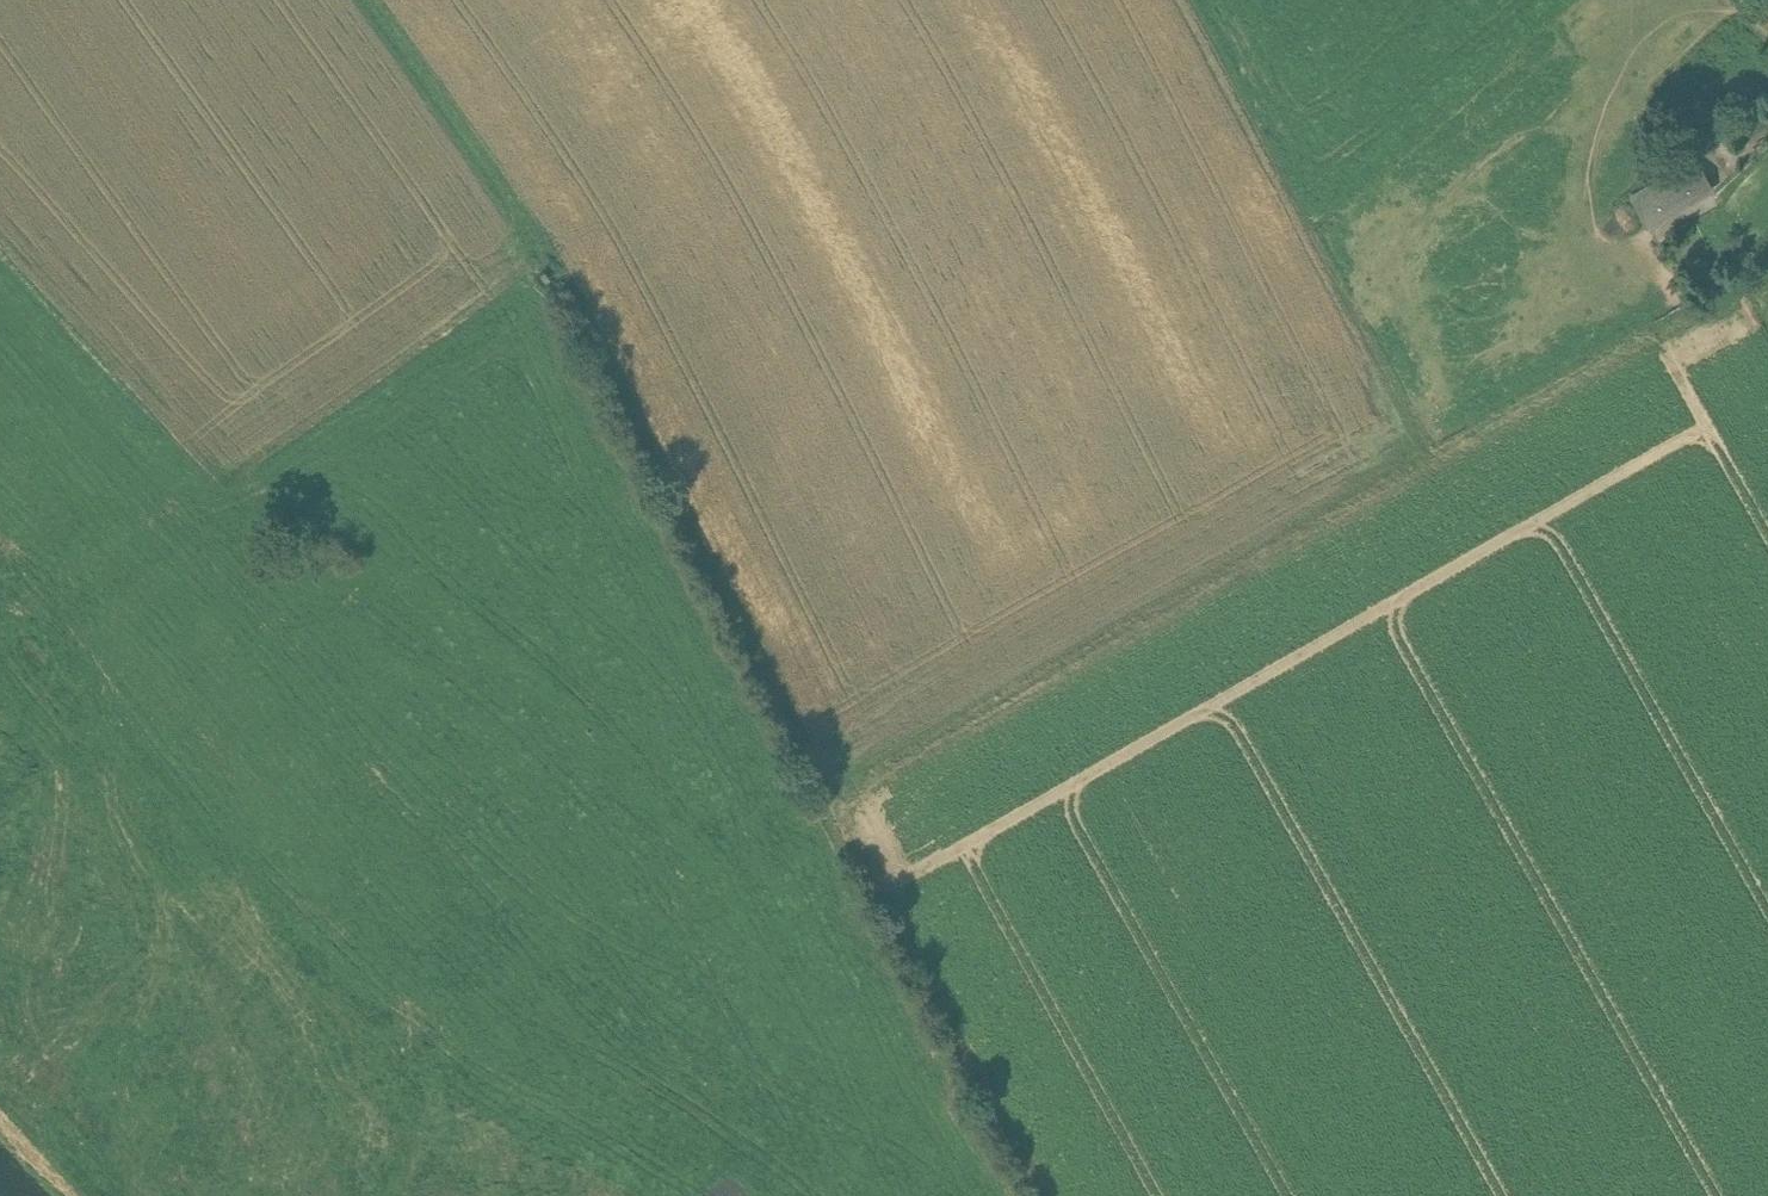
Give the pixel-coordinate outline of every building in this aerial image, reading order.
[(1679,169),(1629,198),(1645,225),(1712,187),(1696,159),(1679,169)]
